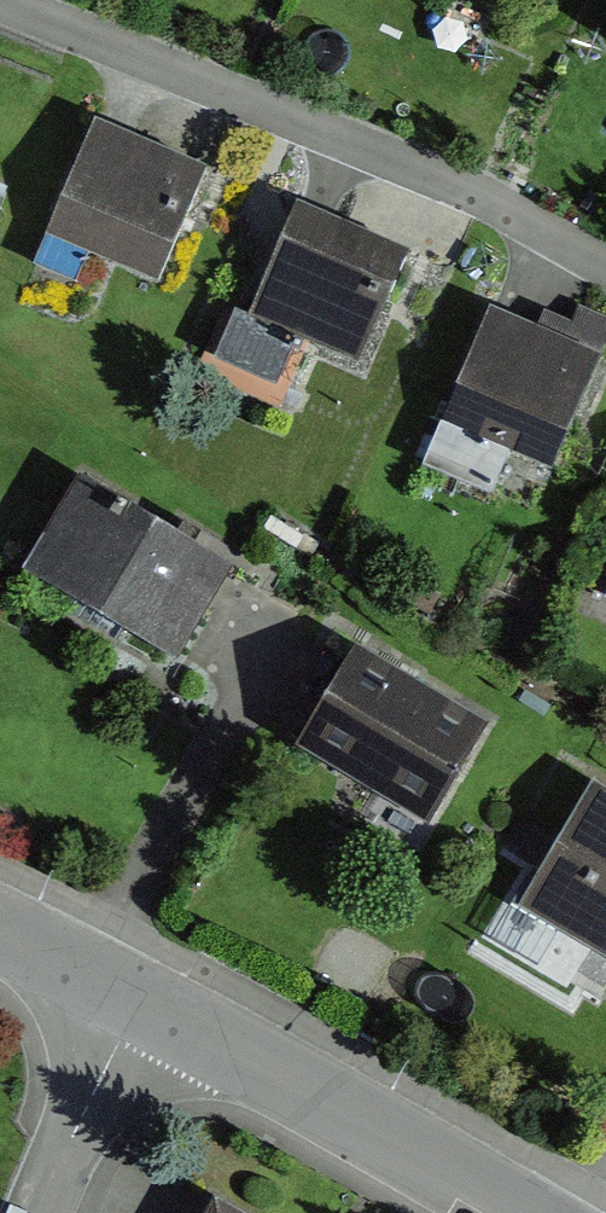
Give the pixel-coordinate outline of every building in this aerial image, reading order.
[(208,165),(100,123),(58,231),(167,273),(208,165)] [(414,257),(296,213),(257,319),(374,363),(414,257)] [(600,355),(491,314),(451,418),(560,459),(600,355)] [(78,479),(25,576),(170,655),(223,559),(78,479)] [(512,714),(377,639),(315,751),(450,826),(512,714)] [(603,789),(533,911),(605,953),(605,791),(603,789)]
